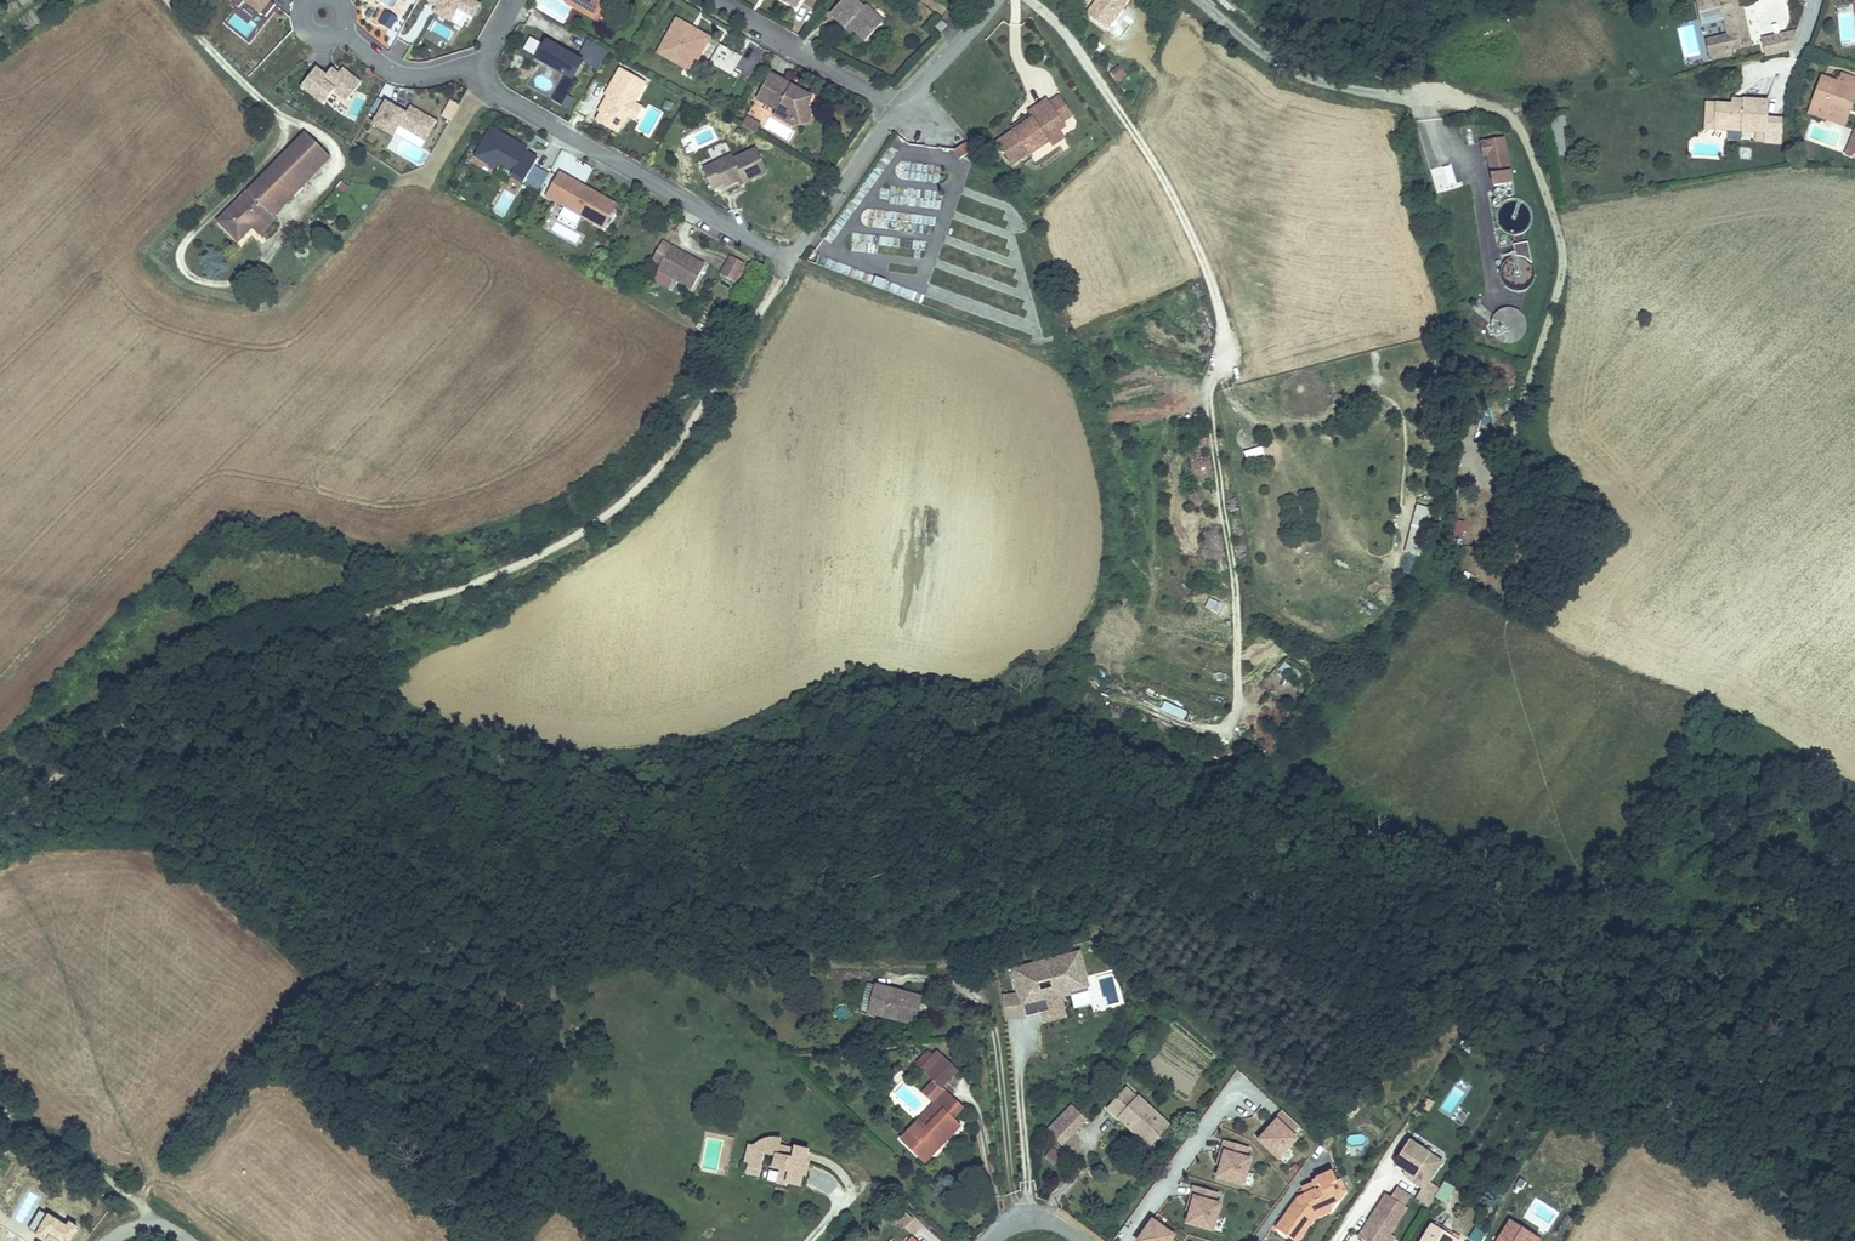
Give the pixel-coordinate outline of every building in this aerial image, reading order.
[(239,8),(245,0),(266,17),(275,5),(270,1),(269,0),(230,0),(239,8)] [(467,0),(426,0),(424,4),(432,8),(429,14),(457,28),(464,15),(470,19),(478,6),(467,0)] [(607,7),(602,4),(596,15),(570,0),(568,0),(567,3),(599,22),(607,7)] [(596,15),(602,4),(607,7),(611,0),(570,0),(596,15)] [(831,14),(846,28),(848,25),(853,29),(866,41),(880,25),(870,17),(875,12),(866,5),(864,7),(856,0),(844,0),(831,14)] [(1128,0),(1098,0),(1088,14),(1102,25),(1120,2),(1125,5),(1128,0)] [(1744,13),(1739,15),(1738,9),(1738,8),(1736,0),(1699,0),(1697,1),(1702,24),(1724,19),(1728,35),(1729,38),(1727,38),(1730,51),(1751,46),(1744,13)] [(1760,37),(1790,31),(1783,0),(1752,0),(1760,37)] [(1107,28),(1125,5),(1120,2),(1102,25),(1107,28)] [(387,9),(379,24),(391,31),(399,16),(387,9)] [(870,17),(880,25),(884,21),(875,12),(870,17)] [(936,27),(941,31),(947,25),(943,21),(936,27)] [(695,64),(710,38),(684,24),(673,26),(662,46),(665,56),(684,67),(695,64)] [(1790,51),(1796,31),(1762,39),(1766,56),(1790,51)] [(1729,38),(1728,35),(1718,38),(1722,52),(1730,51),(1727,38),(1729,38)] [(588,40),(577,58),(583,62),(591,66),(601,47),(588,40)] [(547,41),(537,59),(573,79),(583,62),(577,58),(547,41)] [(719,44),(709,64),(731,76),(741,56),(719,44)] [(601,47),(591,66),(598,70),(609,51),(601,47)] [(1110,70),(1115,82),(1126,77),(1121,65),(1110,70)] [(326,76),(316,68),(302,86),(324,104),(335,90),(348,101),(361,84),(343,69),(339,74),(332,69),(326,76)] [(596,121),(618,133),(628,117),(635,103),(647,83),(621,69),(609,89),(611,91),(608,97),(599,112),(601,113),(596,121)] [(1811,104),(1844,116),(1854,88),(1854,78),(1841,73),(1837,82),(1821,76),(1811,104)] [(790,85),(771,74),(758,98),(779,110),(781,106),(785,108),(784,109),(786,117),(799,124),(803,118),(812,115),(809,104),(813,97),(799,89),(797,93),(792,91),(790,85)] [(790,85),(792,91),(797,93),(799,89),(791,84),(790,85)] [(1811,104),(1808,112),(1845,126),(1854,99),(1854,88),(1844,116),(1811,104)] [(1051,103),(1064,122),(1073,115),(1060,97),(1051,103)] [(1014,131),(997,142),(1012,164),(1029,153),(1030,154),(1050,141),(1048,139),(1059,131),(1066,126),(1064,122),(1051,103),(1048,99),(1029,112),(1031,115),(1033,118),(1014,131)] [(1707,103),(1706,128),(1757,131),(1756,142),(1780,144),(1782,119),(1766,118),(1767,101),(1740,99),(1740,105),(1733,105),(1707,103)] [(441,117),(451,122),(460,105),(450,100),(441,117)] [(386,102),(375,121),(402,135),(406,128),(426,140),(439,117),(418,105),(412,116),(386,102)] [(643,108),(635,103),(628,117),(636,121),(643,108)] [(792,126),(799,124),(786,117),(784,109),(785,108),(781,106),(779,110),(775,116),(792,126)] [(808,122),(812,115),(803,118),(799,124),(808,122)] [(1012,127),(1014,131),(1033,118),(1031,115),(1012,127)] [(747,118),(742,126),(756,133),(760,125),(747,118)] [(528,149),(491,128),(475,156),(492,166),(503,163),(514,169),(511,174),(525,182),(538,159),(526,152),(528,149)] [(1059,131),(1048,139),(1050,141),(1052,145),(1064,137),(1059,131)] [(1845,156),(1852,158),(1853,154),(1854,154),(1854,132),(1845,156)] [(305,134),(282,157),(293,168),(293,169),(306,182),(329,159),(305,134)] [(1488,154),(1494,186),(1512,182),(1503,138),(1486,141),(1488,154)] [(973,151),(966,143),(955,149),(960,158),(973,151)] [(732,155),(703,168),(713,189),(723,185),(725,188),(738,181),(743,179),(745,183),(768,172),(756,148),(734,158),(732,155)] [(282,157),(219,221),(239,241),(268,210),(273,216),(306,182),(293,169),(293,168),(282,157)] [(577,183),(561,173),(548,196),(565,206),(583,216),(603,228),(616,205),(584,187),(582,190),(575,186),(577,183)] [(1512,195),(1513,191),(1512,188),(1509,186),(1506,188),(1504,191),(1506,195),(1509,196),(1512,195)] [(1503,196),(1504,193),(1503,190),(1499,188),(1496,190),(1494,193),(1496,196),(1499,198),(1503,196)] [(1530,222),(1531,216),(1529,208),(1525,203),(1520,200),(1514,199),(1508,200),(1501,205),(1498,210),(1497,216),(1498,222),(1501,227),(1505,231),(1514,233),(1520,232),(1525,229),(1530,222)] [(583,216),(565,206),(560,215),(577,225),(583,216)] [(549,231),(578,245),(583,236),(555,221),(549,231)] [(337,223),(333,227),(343,235),(346,231),(337,223)] [(692,289),(706,265),(663,241),(652,260),(661,265),(658,270),(692,289)] [(1531,262),(1527,241),(1513,244),(1516,256),(1518,256),(1521,256),(1524,257),(1526,258),(1529,260),(1531,262)] [(737,283),(746,263),(729,256),(720,275),(737,283)] [(1533,281),(1535,273),(1534,267),(1531,262),(1529,260),(1526,258),(1524,257),(1521,256),(1518,256),(1512,257),(1507,260),(1501,267),(1501,276),(1503,281),(1507,286),(1512,289),(1518,290),(1526,288),(1533,281)] [(1525,331),(1526,325),(1524,316),(1520,312),(1515,308),(1509,307),(1503,308),(1495,314),(1492,319),(1491,325),(1492,331),(1495,336),(1500,340),(1509,343),(1515,342),(1520,339),(1525,331)] [(1411,572),(1430,508),(1419,505),(1400,569),(1411,572)] [(1283,678),(1292,668),(1284,661),(1275,672),(1283,678)] [(1091,991),(1080,951),(1009,968),(1015,995),(1001,996),(1004,1022),(1024,1021),(1024,1018),(1041,1014),(1044,1024),(1066,1018),(1062,998),(1091,991)] [(870,1013),(885,1016),(886,1012),(915,1020),(921,997),(877,985),(870,1013)] [(915,1020),(886,1012),(885,1016),(914,1024),(915,1020)] [(922,1069),(928,1075),(945,1057),(939,1051),(922,1069)] [(945,1057),(928,1075),(941,1088),(942,1088),(959,1070),(945,1057)] [(937,1104),(937,1103),(947,1092),(942,1088),(941,1088),(931,1098),(937,1104)] [(1127,1088),(1109,1108),(1138,1134),(1142,1130),(1154,1142),(1170,1125),(1139,1097),(1138,1098),(1127,1088)] [(921,1156),(930,1147),(928,1145),(930,1143),(938,1150),(961,1126),(937,1103),(937,1104),(902,1139),(921,1156)] [(1048,1131),(1062,1144),(1087,1119),(1073,1105),(1048,1131)] [(1299,1128),(1282,1112),(1255,1140),(1277,1162),(1298,1140),(1292,1135),(1299,1128)] [(1142,1130),(1138,1134),(1150,1146),(1154,1142),(1142,1130)] [(1448,1153),(1414,1133),(1394,1165),(1404,1172),(1401,1177),(1420,1189),(1414,1199),(1429,1209),(1440,1189),(1429,1183),(1448,1153)] [(748,1174),(760,1177),(765,1153),(777,1155),(774,1168),(782,1170),(779,1183),(788,1185),(788,1183),(801,1186),(804,1174),(806,1175),(809,1162),(807,1161),(809,1150),(796,1147),(795,1150),(780,1146),(781,1140),(780,1140),(777,1139),(774,1139),(771,1139),(768,1139),(765,1140),(762,1142),(760,1143),(757,1145),(755,1147),(750,1146),(745,1169),(749,1170),(748,1174)] [(1251,1148),(1222,1140),(1219,1150),(1222,1151),(1214,1179),(1244,1188),(1251,1160),(1248,1159),(1251,1148)] [(930,1147),(921,1156),(926,1162),(938,1150),(930,1143),(928,1145),(930,1147)] [(1053,1148),(1047,1156),(1056,1164),(1060,1159),(1056,1155),(1058,1153),(1053,1148)] [(1299,1197),(1277,1228),(1294,1240),(1305,1225),(1309,1227),(1316,1218),(1332,1211),(1330,1204),(1340,1200),(1333,1184),(1338,1181),(1333,1171),(1313,1180),(1314,1183),(1317,1189),(1306,1195),(1299,1197)] [(1347,1191),(1342,1180),(1338,1181),(1333,1184),(1340,1200),(1347,1191)] [(1303,1188),(1306,1195),(1317,1189),(1314,1183),(1303,1188)] [(1218,1192),(1192,1186),(1189,1195),(1191,1195),(1184,1224),(1214,1231),(1220,1203),(1216,1202),(1218,1192)] [(1397,1187),(1390,1199),(1383,1195),(1355,1238),(1360,1240),(1396,1240),(1398,1239),(1392,1235),(1408,1209),(1404,1207),(1411,1196),(1397,1187)] [(902,1208),(894,1217),(905,1227),(914,1218),(902,1208)] [(1294,1240),(1295,1240),(1299,1240),(1309,1227),(1305,1225),(1294,1240)] [(1458,1240),(1433,1225),(1423,1240),(1457,1240),(1458,1240)] [(1469,1239),(1472,1240),(1482,1240),(1486,1234),(1476,1228),(1469,1239)]
